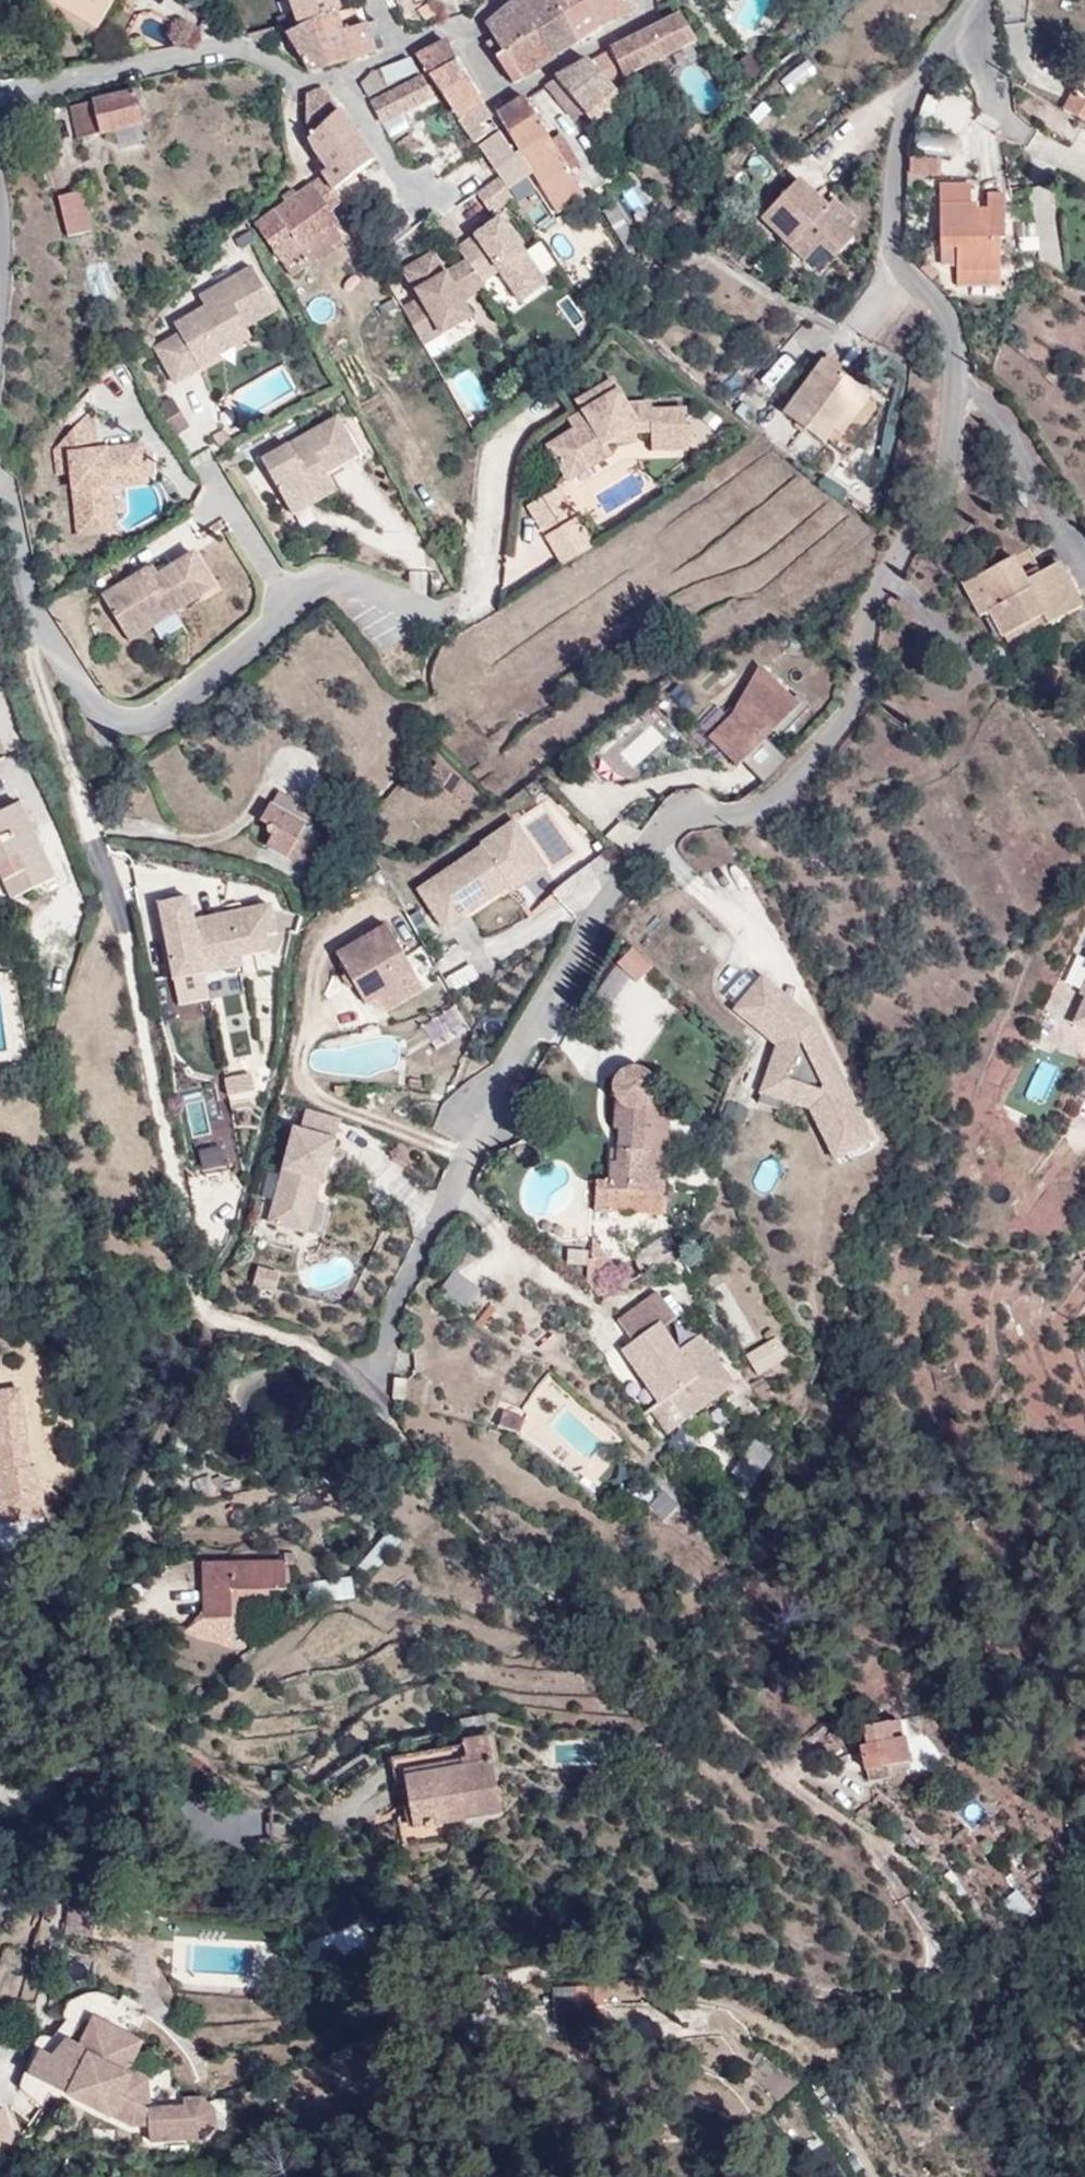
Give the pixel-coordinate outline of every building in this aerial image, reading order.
[(99,28),(115,0),(51,0),(64,8),(99,28)] [(293,0),(281,0),(287,18),(298,14),(293,0)] [(340,13),(335,0),(293,0),(298,14),(300,20),(288,25),(291,33),(314,22),(323,18),(340,13)] [(565,14),(569,11),(562,0),(517,0),(516,1),(516,3),(537,32),(565,14)] [(603,27),(592,0),(562,0),(569,11),(565,14),(579,42),(603,27)] [(633,14),(627,0),(592,0),(603,27),(633,14)] [(489,44),(498,58),(537,32),(516,3),(488,25),(497,38),(489,44)] [(370,25),(364,5),(356,8),(363,27),(368,25),(370,25)] [(93,39),(99,28),(64,8),(58,19),(93,39)] [(363,27),(356,8),(340,13),(323,18),(314,22),(329,65),(376,50),(368,25),(363,27)] [(555,58),(579,42),(565,14),(537,32),(555,58)] [(658,62),(702,40),(684,16),(639,37),(658,62)] [(329,65),(314,22),(291,33),(288,35),(309,71),(329,65)] [(376,23),(370,25),(368,25),(376,50),(384,48),(376,23)] [(515,84),(555,58),(537,32),(498,58),(515,84)] [(627,77),(658,62),(639,37),(614,50),(627,77)] [(418,57),(441,91),(466,76),(457,62),(449,42),(418,57)] [(392,87),(419,73),(419,72),(412,58),(385,69),(383,70),(392,87)] [(588,114),(616,89),(591,61),(557,79),(588,114)] [(370,98),(392,87),(383,70),(360,79),(370,98)] [(441,91),(475,145),(498,129),(484,107),(486,106),(466,76),(441,91)] [(432,100),(422,78),(376,101),(372,103),(383,124),(386,123),(432,100)] [(573,118),(588,114),(557,79),(546,86),(573,118)] [(597,125),(626,100),(616,89),(588,114),(597,125)] [(318,151),(328,166),(360,139),(344,117),(354,109),(338,92),(316,117),(325,127),(313,139),(318,151)] [(79,139),(144,125),(138,93),(72,109),(79,139)] [(1073,93),(1064,108),(1084,121),(1084,101),(1073,93)] [(557,212),(586,195),(571,171),(553,141),(526,99),(499,115),(557,212)] [(492,166),(513,151),(502,133),(480,148),(492,166)] [(411,135),(395,147),(402,159),(419,147),(411,135)] [(553,141),(571,171),(582,164),(563,135),(553,141)] [(327,177),(336,192),(375,161),(360,139),(328,166),(331,170),(325,174),(327,177)] [(912,177),(935,176),(935,158),(912,158),(912,177)] [(331,210),(343,202),(336,192),(327,177),(258,226),(282,263),(333,226),(339,223),(331,210)] [(762,216),(785,239),(819,202),(796,180),(762,216)] [(499,183),(478,198),(492,219),(514,204),(499,183)] [(958,272),(1001,272),(1001,238),(1006,238),(1006,196),(988,197),(988,224),(979,224),(979,204),(972,204),(972,185),(941,186),(941,249),(959,249),(959,260),(958,272)] [(1030,189),(1042,258),(1064,269),(1050,191),(1043,186),(1030,189)] [(70,236),(93,230),(84,192),(61,198),(70,236)] [(819,202),(785,239),(793,246),(800,238),(814,252),(822,243),(836,257),(855,238),(848,232),(856,223),(834,201),(827,209),(819,202)] [(604,210),(631,258),(643,250),(616,203),(604,210)] [(673,214),(690,234),(697,227),(680,207),(673,214)] [(503,221),(461,251),(469,264),(484,285),(502,272),(524,303),(549,286),(503,221)] [(342,239),(333,226),(282,263),(293,276),(305,268),(304,266),(342,239)] [(800,238),(793,246),(807,259),(814,252),(800,238)] [(959,249),(941,249),(941,260),(959,260),(959,249)] [(474,319),(465,304),(449,276),(448,277),(435,257),(409,273),(424,301),(407,310),(423,338),(440,327),(445,336),(474,319)] [(465,304),(488,290),(484,285),(469,264),(449,276),(465,304)] [(279,312),(255,270),(202,301),(209,312),(179,330),(183,337),(157,352),(177,385),(254,339),(248,330),(279,312)] [(1001,287),(1001,272),(958,272),(958,287),(1001,287)] [(427,346),(445,336),(440,327),(423,338),(427,346)] [(825,443),(834,430),(864,390),(824,361),(786,415),(825,443)] [(671,445),(688,444),(687,412),(652,413),(652,406),(627,406),(613,383),(581,402),(586,412),(591,421),(575,431),(551,445),(569,478),(611,453),(617,440),(636,440),(637,432),(652,432),(652,450),(671,450),(671,445)] [(864,390),(834,430),(842,436),(871,395),(864,390)] [(175,435),(191,424),(173,397),(158,407),(175,435)] [(591,421),(586,412),(570,422),(575,431),(591,421)] [(106,477),(149,469),(146,447),(101,453),(94,416),(57,453),(59,471),(75,468),(85,531),(114,525),(106,477)] [(286,501),(328,477),(326,472),(357,453),(337,418),(263,459),(286,501)] [(150,477),(149,469),(106,477),(114,525),(122,523),(115,483),(150,477)] [(335,489),(328,477),(286,501),(293,513),(335,489)] [(543,530),(573,513),(557,487),(528,505),(543,530)] [(563,562),(591,546),(575,518),(547,534),(563,562)] [(172,603),(177,612),(216,584),(196,551),(156,576),(150,567),(104,596),(126,632),(172,603)] [(1043,616),(1047,622),(1048,625),(1082,606),(1059,563),(1027,581),(1015,557),(966,583),(981,615),(992,610),(1005,636),(1043,616)] [(131,640),(177,612),(172,603),(126,632),(131,640)] [(1008,642),(1047,622),(1043,616),(1005,636),(1008,642)] [(741,762),(764,784),(787,760),(765,738),(772,732),(778,737),(809,706),(796,694),(789,701),(786,698),(788,696),(765,673),(745,692),(754,701),(731,724),(728,720),(711,737),(725,750),(727,748),(732,753),(727,757),(737,767),(741,762)] [(754,701),(745,692),(723,715),(715,708),(689,735),(720,765),(727,757),(732,753),(727,748),(725,750),(711,737),(728,720),(731,724),(754,701)] [(467,802),(475,789),(439,763),(430,777),(467,802)] [(270,805),(287,814),(294,801),(277,792),(270,805)] [(52,864),(40,840),(23,802),(0,812),(0,866),(15,897),(57,876),(52,864)] [(287,814),(270,805),(261,821),(268,825),(266,830),(268,834),(274,836),(269,846),(305,865),(313,848),(298,840),(306,824),(287,814)] [(493,885),(498,892),(507,885),(510,890),(544,866),(513,820),(506,824),(522,848),(519,850),(529,864),(504,881),(503,878),(493,885)] [(480,846),(416,890),(442,928),(466,911),(467,913),(498,892),(493,885),(503,878),(504,881),(529,864),(519,850),(522,848),(506,824),(479,844),(480,846)] [(40,840),(52,864),(61,859),(50,835),(40,840)] [(185,906),(157,911),(168,984),(196,979),(194,971),(233,965),(260,961),(258,946),(269,944),(265,918),(189,930),(185,906)] [(408,917),(420,937),(430,931),(419,911),(408,917)] [(416,974),(386,924),(336,954),(366,1004),(378,997),(416,974)] [(625,974),(638,985),(656,965),(635,948),(603,986),(610,992),(625,974)] [(194,971),(196,979),(235,973),(233,965),(194,971)] [(766,973),(754,988),(799,1026),(808,1044),(826,1035),(817,1017),(766,973)] [(386,1011),(424,989),(416,974),(378,997),(386,1011)] [(197,987),(196,979),(168,984),(169,991),(197,987)] [(875,1135),(826,1035),(808,1044),(799,1026),(754,988),(739,1005),(780,1040),(761,1099),(781,1106),(785,1094),(814,1104),(839,1153),(875,1135)] [(420,1022),(437,1050),(470,1029),(453,1001),(420,1022)] [(1083,1006),(1076,1022),(1084,1026),(1084,1007),(1083,1006)] [(606,1214),(664,1216),(665,1193),(663,1193),(665,1151),(652,1151),(655,1101),(649,1101),(652,1094),(653,1088),(651,1079),(644,1071),(636,1069),(629,1068),(619,1073),(614,1081),(613,1092),(619,1102),(615,1102),(614,1130),(619,1130),(619,1149),(611,1149),(610,1180),(596,1180),(594,1218),(606,1219),(606,1214)] [(338,1141),(343,1121),(312,1109),(306,1133),(338,1141)] [(327,1182),(338,1141),(306,1133),(297,1130),(272,1224),(309,1234),(321,1190),(315,1189),(318,1179),(323,1181),(327,1182)] [(232,1140),(201,1149),(207,1169),(238,1159),(232,1140)] [(279,1292),(283,1276),(261,1270),(257,1286),(279,1292)] [(457,1271),(445,1291),(470,1306),(482,1286),(457,1271)] [(624,1350),(632,1362),(641,1355),(688,1420),(737,1384),(702,1334),(681,1349),(665,1328),(678,1319),(659,1292),(619,1320),(635,1342),(624,1350)] [(780,1338),(749,1355),(759,1374),(790,1357),(780,1338)] [(641,1355),(632,1362),(662,1404),(654,1410),(671,1432),(688,1420),(641,1355)] [(49,1519),(45,1466),(35,1467),(28,1385),(0,1387),(0,1513),(1,1523),(49,1519)] [(284,1561),(203,1563),(204,1617),(182,1632),(205,1640),(211,1640),(239,1649),(245,1646),(246,1637),(233,1618),(232,1588),(285,1586),(284,1561)] [(900,1721),(889,1723),(893,1741),(904,1739),(900,1721)] [(866,1771),(869,1771),(887,1767),(911,1761),(907,1738),(904,1739),(893,1741),(889,1723),(864,1728),(867,1746),(861,1748),(866,1771)] [(464,1739),(464,1744),(469,1764),(405,1775),(409,1799),(414,1827),(502,1812),(489,1734),(464,1739)] [(469,1764),(464,1744),(392,1757),(399,1800),(409,1799),(405,1775),(469,1764)] [(887,1767),(869,1771),(871,1782),(889,1778),(887,1767)] [(555,1989),(556,2019),(593,2018),(592,1988),(555,1989)] [(38,2053),(25,2078),(105,2118),(105,2117),(126,2128),(141,2127),(142,2126),(143,2128),(144,2143),(198,2140),(209,2127),(207,2111),(195,2100),(178,2101),(178,2110),(145,2112),(143,2080),(124,2071),(137,2044),(90,2021),(76,2047),(65,2042),(50,2059),(38,2053)] [(20,2145),(14,2107),(0,2110),(0,2148),(20,2145)]
